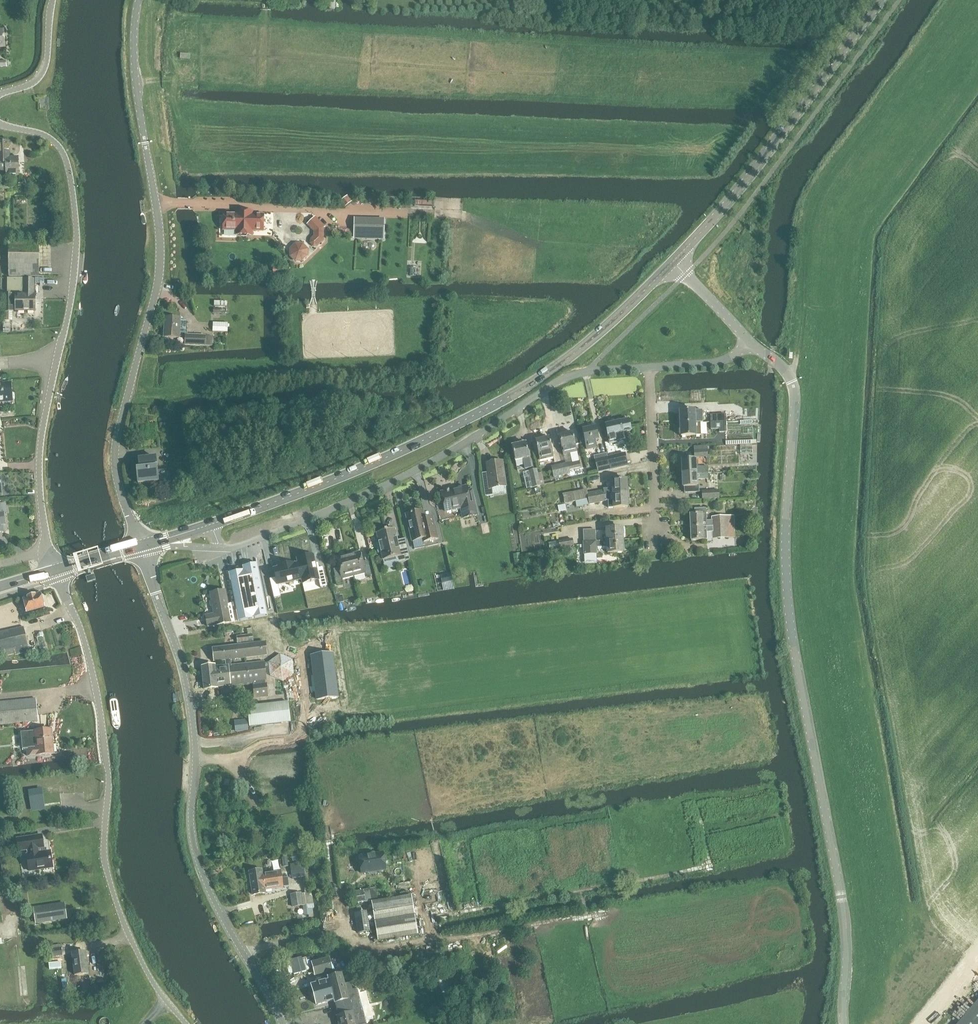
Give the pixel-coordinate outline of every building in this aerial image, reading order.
[(19,176),(18,157),(9,158),(9,142),(0,142),(0,176),(19,176)] [(263,231),(263,216),(252,215),(252,212),(237,211),(237,215),(224,215),(223,230),(236,230),(236,235),(251,235),(251,230),(263,231)] [(310,238),(318,246),(327,237),(322,232),(328,227),(316,215),(307,223),(316,232),(310,238)] [(385,238),(385,217),(355,217),(355,237),(385,238)] [(9,277),(34,277),(39,277),(39,243),(9,243),(9,277)] [(295,243),(295,257),(308,258),(309,244),(295,243)] [(35,312),(35,296),(34,296),(34,279),(24,279),(23,296),(16,295),(16,312),(35,312)] [(180,321),(180,318),(165,317),(164,337),(178,338),(179,334),(186,334),(187,321),(180,321)] [(213,324),(212,332),(227,333),(228,324),(213,324)] [(185,345),(205,346),(205,336),(185,335),(185,345)] [(13,399),(13,393),(11,394),(11,384),(0,385),(0,402),(12,401),(12,399),(13,399)] [(680,423),(700,422),(700,418),(694,418),(694,410),(680,410),(680,423)] [(710,414),(710,422),(726,421),(725,414),(710,414)] [(609,444),(616,442),(616,441),(623,439),(622,433),(630,431),(628,420),(605,425),(607,436),(608,436),(609,444)] [(711,428),(719,428),(719,432),(726,431),(726,421),(710,422),(711,428)] [(700,422),(680,423),(681,436),(700,435),(700,422)] [(582,429),(586,450),(596,448),(595,441),(597,441),(594,426),(582,429)] [(559,436),(563,455),(565,464),(559,465),(562,476),(581,472),(572,433),(559,436)] [(535,441),(538,454),(539,460),(547,458),(547,459),(553,458),(548,438),(535,441)] [(525,469),(531,467),(525,444),(512,447),(515,461),(523,459),(525,469)] [(627,465),(624,453),(608,457),(611,469),(627,465)] [(595,460),(598,472),(611,469),(608,457),(595,460)] [(138,459),(139,470),(137,470),(138,483),(158,482),(158,481),(170,480),(169,470),(157,471),(155,458),(138,459)] [(682,474),(708,473),(708,468),(695,469),(695,460),(682,460),(682,474)] [(491,488),(505,487),(502,462),(486,464),(487,473),(481,474),(485,496),(492,495),(491,488)] [(562,476),(559,465),(550,467),(553,478),(562,476)] [(538,475),(537,470),(528,472),(532,488),(539,487),(536,475),(538,475)] [(698,485),(696,485),(696,481),(708,480),(708,473),(682,474),(683,487),(685,487),(685,492),(698,491),(698,485)] [(610,494),(626,493),(626,480),(612,480),(612,488),(587,494),(586,494),(587,499),(588,501),(604,497),(604,495),(610,494)] [(463,518),(476,515),(472,498),(468,499),(466,488),(441,493),(445,512),(460,508),(463,518)] [(702,499),(718,498),(718,490),(702,491),(702,499)] [(586,494),(587,494),(587,491),(563,496),(564,504),(587,499),(586,494)] [(607,508),(627,507),(626,493),(610,494),(604,495),(604,497),(588,501),(588,504),(605,501),(607,501),(607,508)] [(694,514),(690,515),(690,527),(734,525),(733,515),(711,516),(711,520),(706,521),(705,509),(694,509),(694,514)] [(406,515),(412,541),(423,539),(423,542),(437,539),(433,522),(426,524),(423,511),(418,512),(417,512),(411,513),(411,514),(406,515)] [(734,525),(690,527),(691,541),(706,540),(706,532),(712,532),(712,538),(734,537),(734,525)] [(304,526),(299,527),(302,536),(307,535),(304,526)] [(602,541),(622,540),(622,537),(623,537),(623,530),(622,530),(622,528),(606,529),(606,536),(601,536),(602,541)] [(394,530),(394,529),(376,533),(376,534),(377,534),(379,543),(376,543),(378,553),(381,553),(383,560),(395,557),(397,563),(410,560),(405,539),(397,541),(394,530)] [(582,530),(583,543),(588,542),(595,541),(595,529),(582,530)] [(558,541),(559,548),(573,545),(571,539),(558,541)] [(596,553),(622,552),(622,540),(602,541),(602,543),(596,543),(596,541),(588,542),(583,543),(583,554),(596,554),(596,553)] [(348,555),(354,577),(365,574),(366,577),(372,575),(368,561),(363,562),(360,552),(348,555)] [(313,555),(296,559),(297,563),(301,580),(302,584),(318,580),(320,588),(327,587),(323,567),(316,569),(313,555)] [(354,577),(348,555),(337,558),(339,568),(334,569),(338,585),(344,584),(343,580),(354,577)] [(276,578),(269,580),(274,599),(281,597),(278,585),(301,580),(297,563),(294,564),(278,567),(273,569),(276,578)] [(243,570),(228,573),(230,581),(232,581),(234,589),(238,611),(236,611),(238,622),(268,616),(257,564),(256,564),(249,565),(242,567),(243,570)] [(444,589),(454,587),(452,577),(442,578),(444,589)] [(214,614),(205,615),(207,626),(231,622),(234,621),(231,603),(228,604),(225,590),(210,593),(214,614)] [(26,613),(44,608),(40,594),(39,594),(39,591),(34,593),(35,595),(27,597),(28,599),(23,600),(26,613)] [(28,644),(24,627),(0,632),(0,651),(11,648),(13,656),(30,652),(28,644)] [(237,646),(213,649),(214,661),(225,660),(225,666),(231,665),(231,659),(266,656),(265,643),(253,644),(253,637),(236,639),(237,644),(237,646)] [(311,656),(317,700),(337,698),(332,653),(311,656)] [(279,656),(268,663),(269,675),(269,676),(281,682),(292,674),(291,661),(279,656)] [(215,666),(202,667),(205,689),(217,688),(217,687),(250,683),(253,683),(255,697),(268,696),(266,681),(265,675),(269,675),(268,663),(264,664),(264,662),(246,664),(231,665),(225,666),(215,667),(215,666)] [(37,721),(35,699),(0,702),(0,724),(37,721)] [(250,726),(289,722),(287,702),(248,706),(250,726)] [(235,733),(249,731),(248,721),(234,722),(235,733)] [(22,749),(27,749),(28,756),(54,753),(52,729),(21,732),(22,749)] [(42,789),(28,791),(31,812),(45,810),(42,789)] [(42,835),(17,839),(19,851),(27,849),(28,854),(27,854),(29,871),(43,869),(43,871),(50,870),(50,868),(53,867),(50,851),(43,852),(42,847),(44,847),(42,835)] [(361,874),(387,870),(385,854),(375,855),(375,853),(367,854),(367,856),(359,858),(361,874)] [(293,880),(306,878),(304,864),(291,866),(293,880)] [(282,881),(282,879),(281,871),(262,874),(262,871),(250,873),(253,895),(265,893),(264,891),(263,883),(266,883),(266,881),(274,880),(274,882),(280,881),(281,881),(282,881)] [(285,879),(282,879),(282,881),(281,881),(280,881),(274,882),(274,880),(266,881),(266,883),(263,883),(264,891),(283,888),(283,886),(286,886),(285,879)] [(354,905),(379,901),(377,889),(352,893),(354,905)] [(303,899),(302,894),(290,896),(292,908),(314,905),(313,898),(303,899)] [(378,942),(418,935),(411,896),(372,903),(378,942)] [(36,923),(66,918),(64,903),(34,908),(36,923)] [(369,931),(366,915),(355,917),(357,933),(369,931)] [(61,947),(49,948),(50,956),(62,955),(61,947)] [(74,975),(88,973),(85,952),(72,953),(74,975)] [(329,959),(312,963),(315,975),(332,970),(329,959)] [(335,1003),(337,1009),(361,1003),(357,989),(353,990),(351,983),(344,984),(341,974),(328,978),(329,981),(311,985),(316,1004),(334,1000),(335,1003)] [(959,1023),(977,1023),(977,1002),(959,1023)] [(337,1009),(339,1016),(336,1016),(339,1023),(365,1023),(367,1023),(361,1003),(337,1009)]
